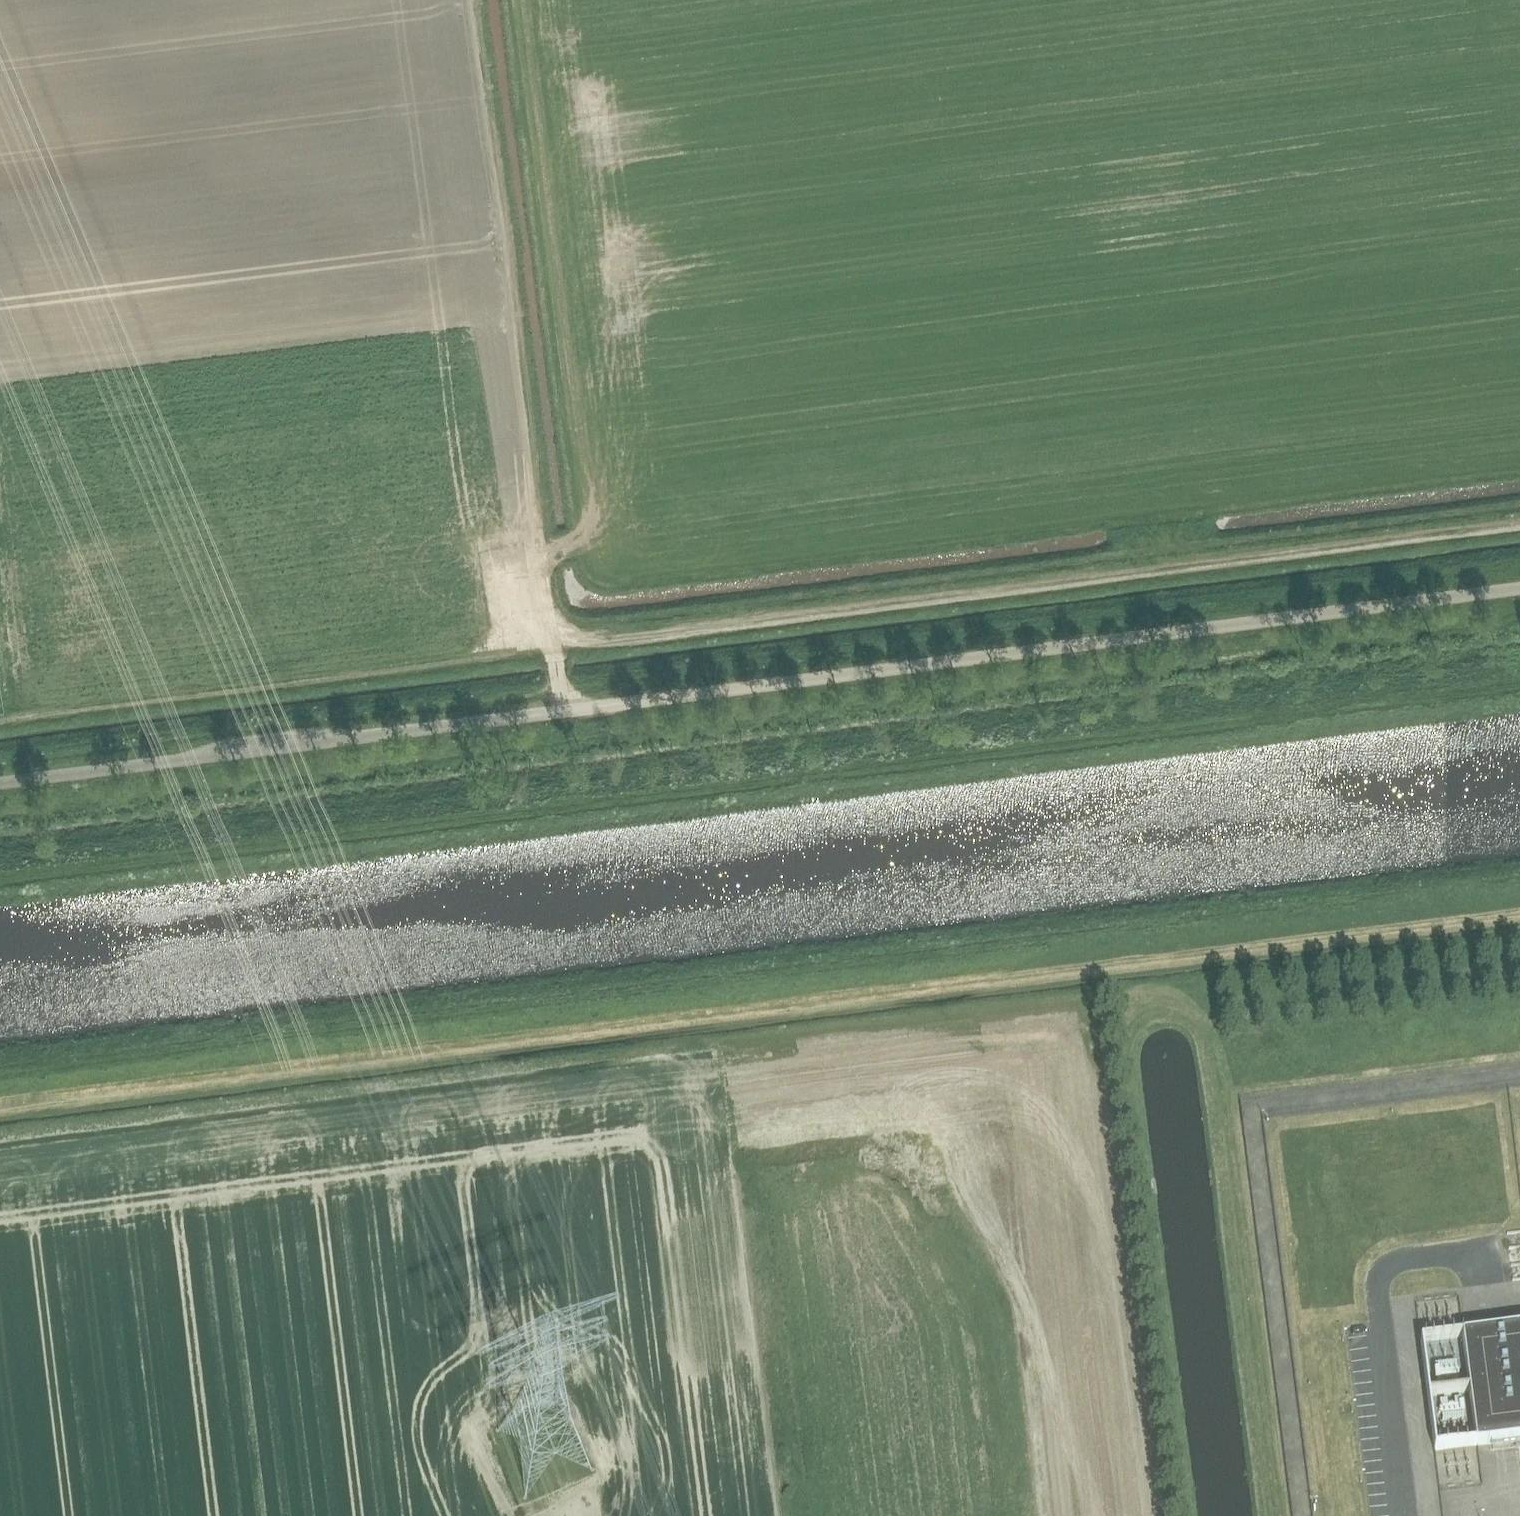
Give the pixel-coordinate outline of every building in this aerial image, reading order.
[(1462,1338),(1476,1446),(1519,1440),(1519,1330),(1462,1338)]
